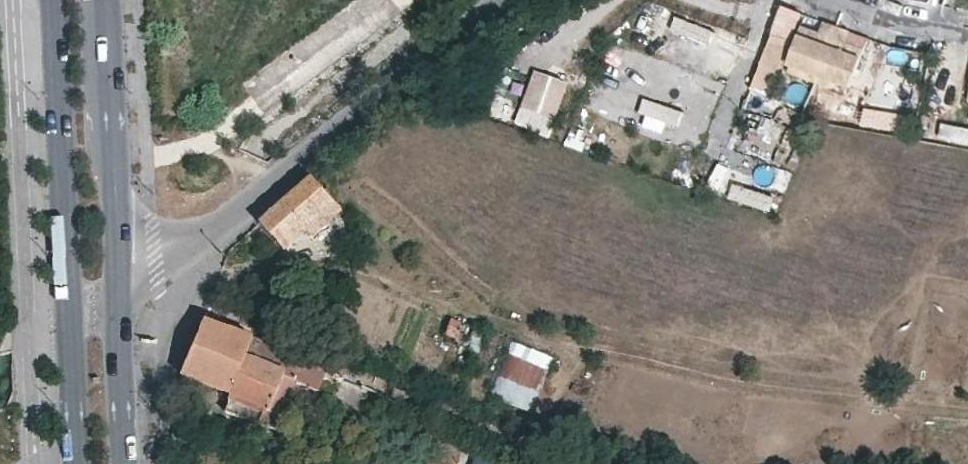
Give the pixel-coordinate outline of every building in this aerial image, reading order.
[(846,87),(849,88),(864,49),(845,42),(849,31),(822,21),(818,31),(801,25),(786,65),(789,65),(846,87)] [(846,87),(789,65),(786,72),(844,93),(846,87)] [(565,78),(533,66),(514,121),(546,133),(565,78)] [(635,122),(669,134),(679,108),(645,96),(635,122)] [(774,144),(784,123),(766,115),(756,136),(774,144)] [(342,209),(311,176),(260,222),(259,222),(284,249),(306,230),(314,238),(328,226),(326,224),(342,209)] [(319,392),(329,371),(254,338),(203,318),(181,374),(230,393),(222,413),(260,428),(269,408),(281,412),(295,382),(319,392)] [(455,337),(461,324),(452,320),(446,333),(455,337)] [(532,406),(551,354),(512,340),(493,392),(532,406)]
